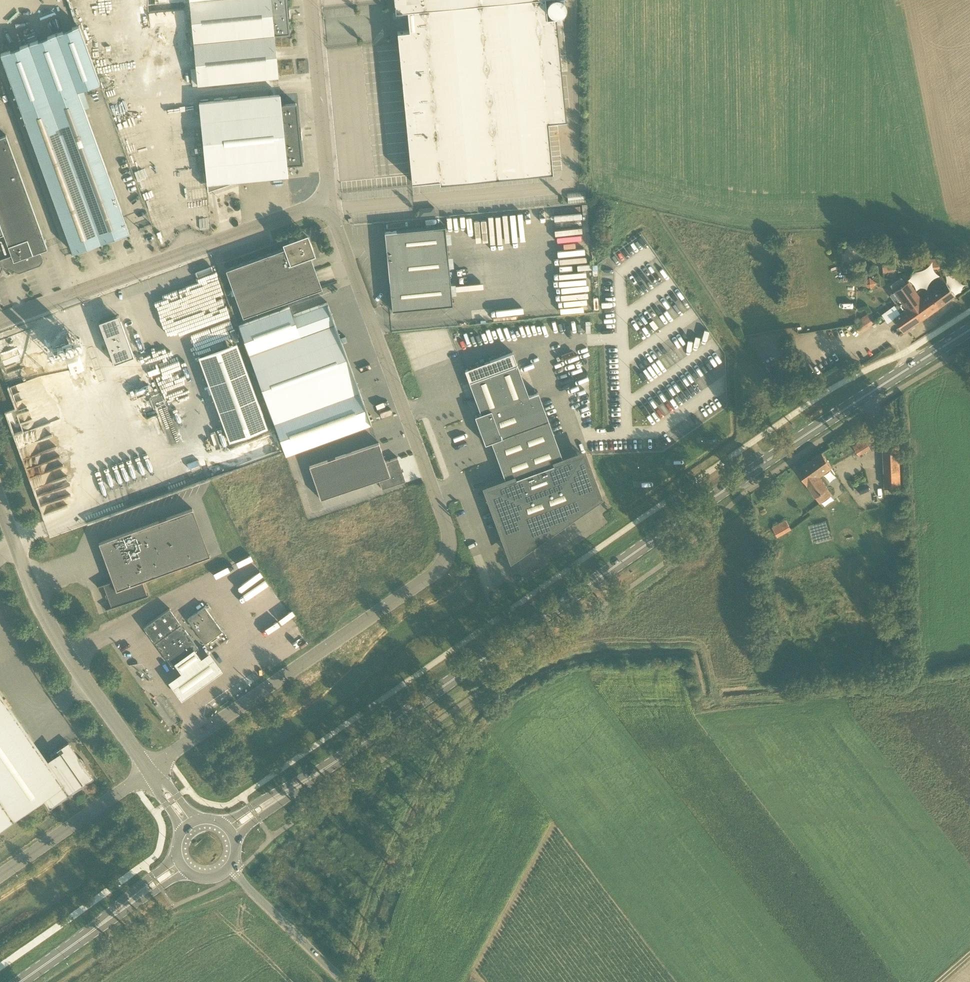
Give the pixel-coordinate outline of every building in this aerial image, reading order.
[(148,8),(149,12),(185,9),(185,7),(190,7),(190,0),(185,0),(148,3),(148,8)] [(190,7),(191,8),(275,0),(190,0),(190,7)] [(286,0),(275,0),(191,8),(198,84),(278,76),(274,34),(289,33),(288,16),(290,16),(289,7),(287,8),(286,0)] [(395,11),(407,10),(409,30),(397,31),(412,181),(439,179),(440,182),(553,171),(548,121),(566,119),(556,17),(547,18),(545,0),(394,0),(395,11)] [(73,252),(129,231),(77,88),(99,80),(79,26),(1,54),(73,252)] [(281,105),(280,95),(199,103),(207,185),(208,190),(238,180),(238,179),(287,174),(286,164),(302,163),(300,137),(301,137),(302,137),(301,128),(301,129),(299,129),(296,103),(281,105)] [(48,248),(6,135),(0,137),(0,271),(3,265),(18,272),(41,264),(43,260),(40,251),(48,248)] [(392,310),(453,304),(445,226),(385,231),(392,310)] [(307,239),(305,235),(283,243),(284,248),(226,269),(243,317),(322,288),(311,257),(316,255),(309,238),(307,239)] [(895,271),(894,254),(882,255),(884,271),(895,271)] [(916,270),(940,268),(939,259),(915,260),(916,270)] [(904,332),(947,302),(956,295),(946,281),(942,275),(937,278),(918,291),(911,280),(906,283),(902,277),(891,284),(896,291),(891,294),(897,303),(883,314),(890,322),(895,319),(904,332)] [(293,315),(290,306),(239,325),(286,454),(372,423),(327,302),(293,315)] [(859,332),(870,324),(876,321),(870,312),(853,324),(859,332)] [(115,364),(135,357),(121,320),(101,328),(115,364)] [(67,352),(64,343),(56,346),(59,356),(65,354),(71,369),(84,364),(78,348),(67,352)] [(490,360),(495,373),(473,381),(468,368),(465,370),(469,382),(481,413),(475,415),(485,444),(491,441),(506,482),(487,489),(512,557),(598,497),(583,454),(564,461),(538,392),(529,395),(517,364),(513,352),(490,360)] [(229,441),(267,427),(247,370),(209,384),(229,441)] [(859,456),(871,448),(864,439),(853,446),(859,456)] [(385,461),(379,442),(309,466),(321,499),(379,479),(382,489),(406,481),(398,457),(385,461)] [(885,487),(901,486),(899,446),(883,447),(885,487)] [(820,476),(832,467),(822,452),(798,470),(820,503),(833,494),(820,476)] [(193,509),(193,508),(99,543),(113,580),(97,586),(98,587),(104,585),(107,595),(112,607),(106,609),(106,610),(148,594),(148,593),(148,594),(143,581),(210,556),(210,555),(209,555),(209,556),(193,562),(180,525),(187,523),(183,512),(192,509),(192,510),(193,509)] [(192,510),(192,509),(183,512),(187,523),(180,525),(193,562),(209,556),(209,555),(210,555),(193,509),(192,510)] [(778,537),(792,530),(786,520),(772,527),(778,537)] [(269,602),(280,591),(276,587),(265,598),(269,602)] [(265,608),(262,609),(268,619),(291,606),(288,600),(267,612),(265,608)] [(205,643),(222,631),(205,606),(187,619),(205,643)] [(182,629),(180,625),(181,624),(170,608),(144,627),(155,643),(158,640),(161,644),(158,647),(173,667),(176,664),(196,650),(199,648),(184,628),(182,629)] [(184,703),(225,672),(212,654),(204,661),(196,650),(176,664),(183,673),(170,683),(184,703)] [(43,798),(50,809),(67,797),(65,794),(71,790),(73,793),(94,779),(69,743),(46,758),(13,711),(0,719),(0,828),(43,798)]
